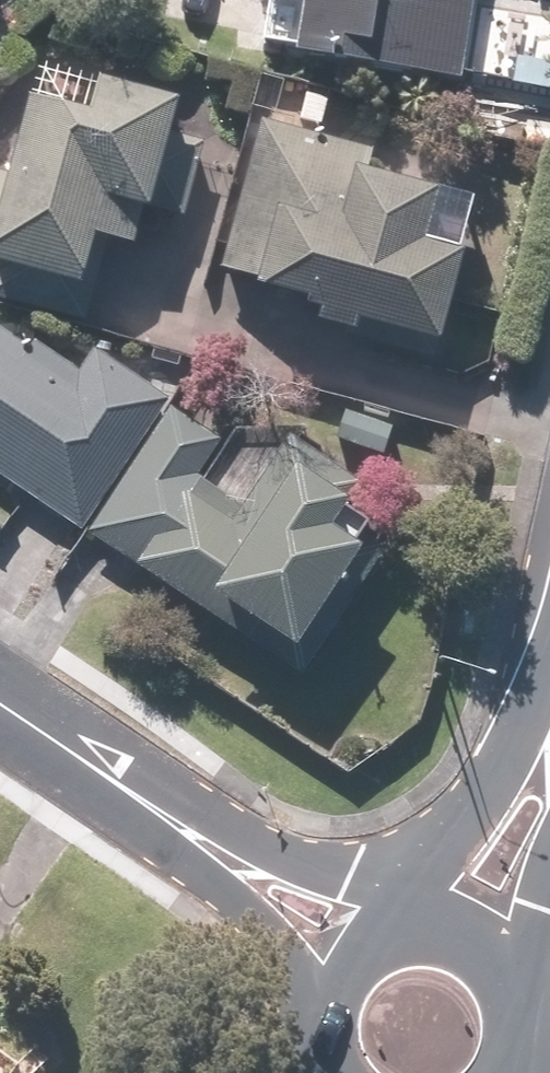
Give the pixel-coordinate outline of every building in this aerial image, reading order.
[(309,6),(302,61),(461,82),(472,0),(264,0),(309,6)] [(68,324),(90,241),(130,251),(139,217),(144,218),(169,106),(33,76),(9,182),(0,180),(0,306),(68,324)] [(223,274),(273,287),(268,306),(435,349),(459,258),(415,247),(428,195),(360,178),(366,155),(260,128),(223,274)] [(0,341),(0,472),(78,524),(162,400),(96,356),(81,377),(30,343),(21,355),(0,341)] [(279,658),(351,550),(315,525),(347,478),(283,436),(233,511),(183,479),(213,435),(171,407),(89,531),(279,658)] [(0,1048),(0,1072),(36,1072),(37,1072),(0,1048)]
